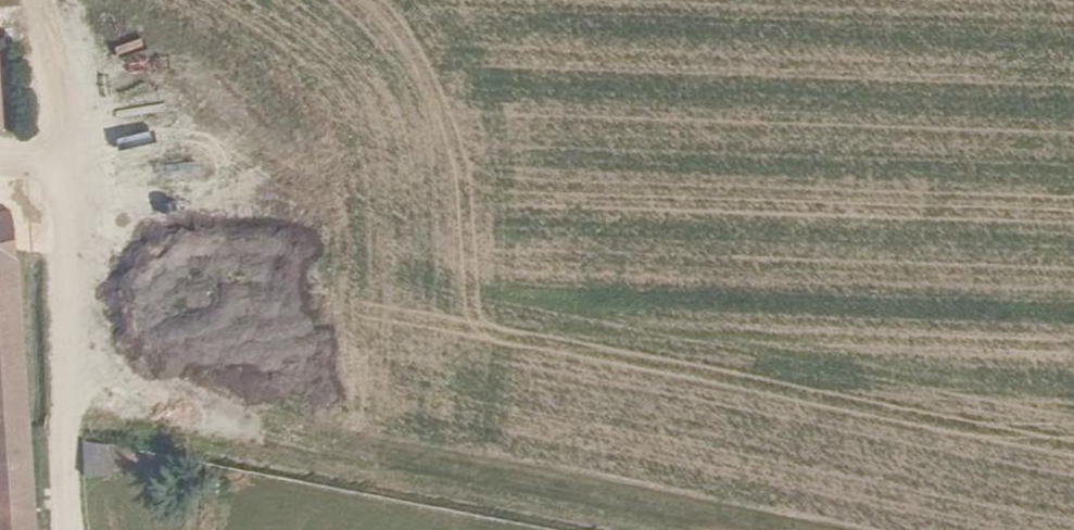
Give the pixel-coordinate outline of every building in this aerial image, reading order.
[(11,238),(0,241),(0,529),(31,529),(11,238)] [(249,332),(238,332),(239,364),(250,364),(249,332)] [(108,477),(110,444),(83,443),(81,476),(108,477)]
